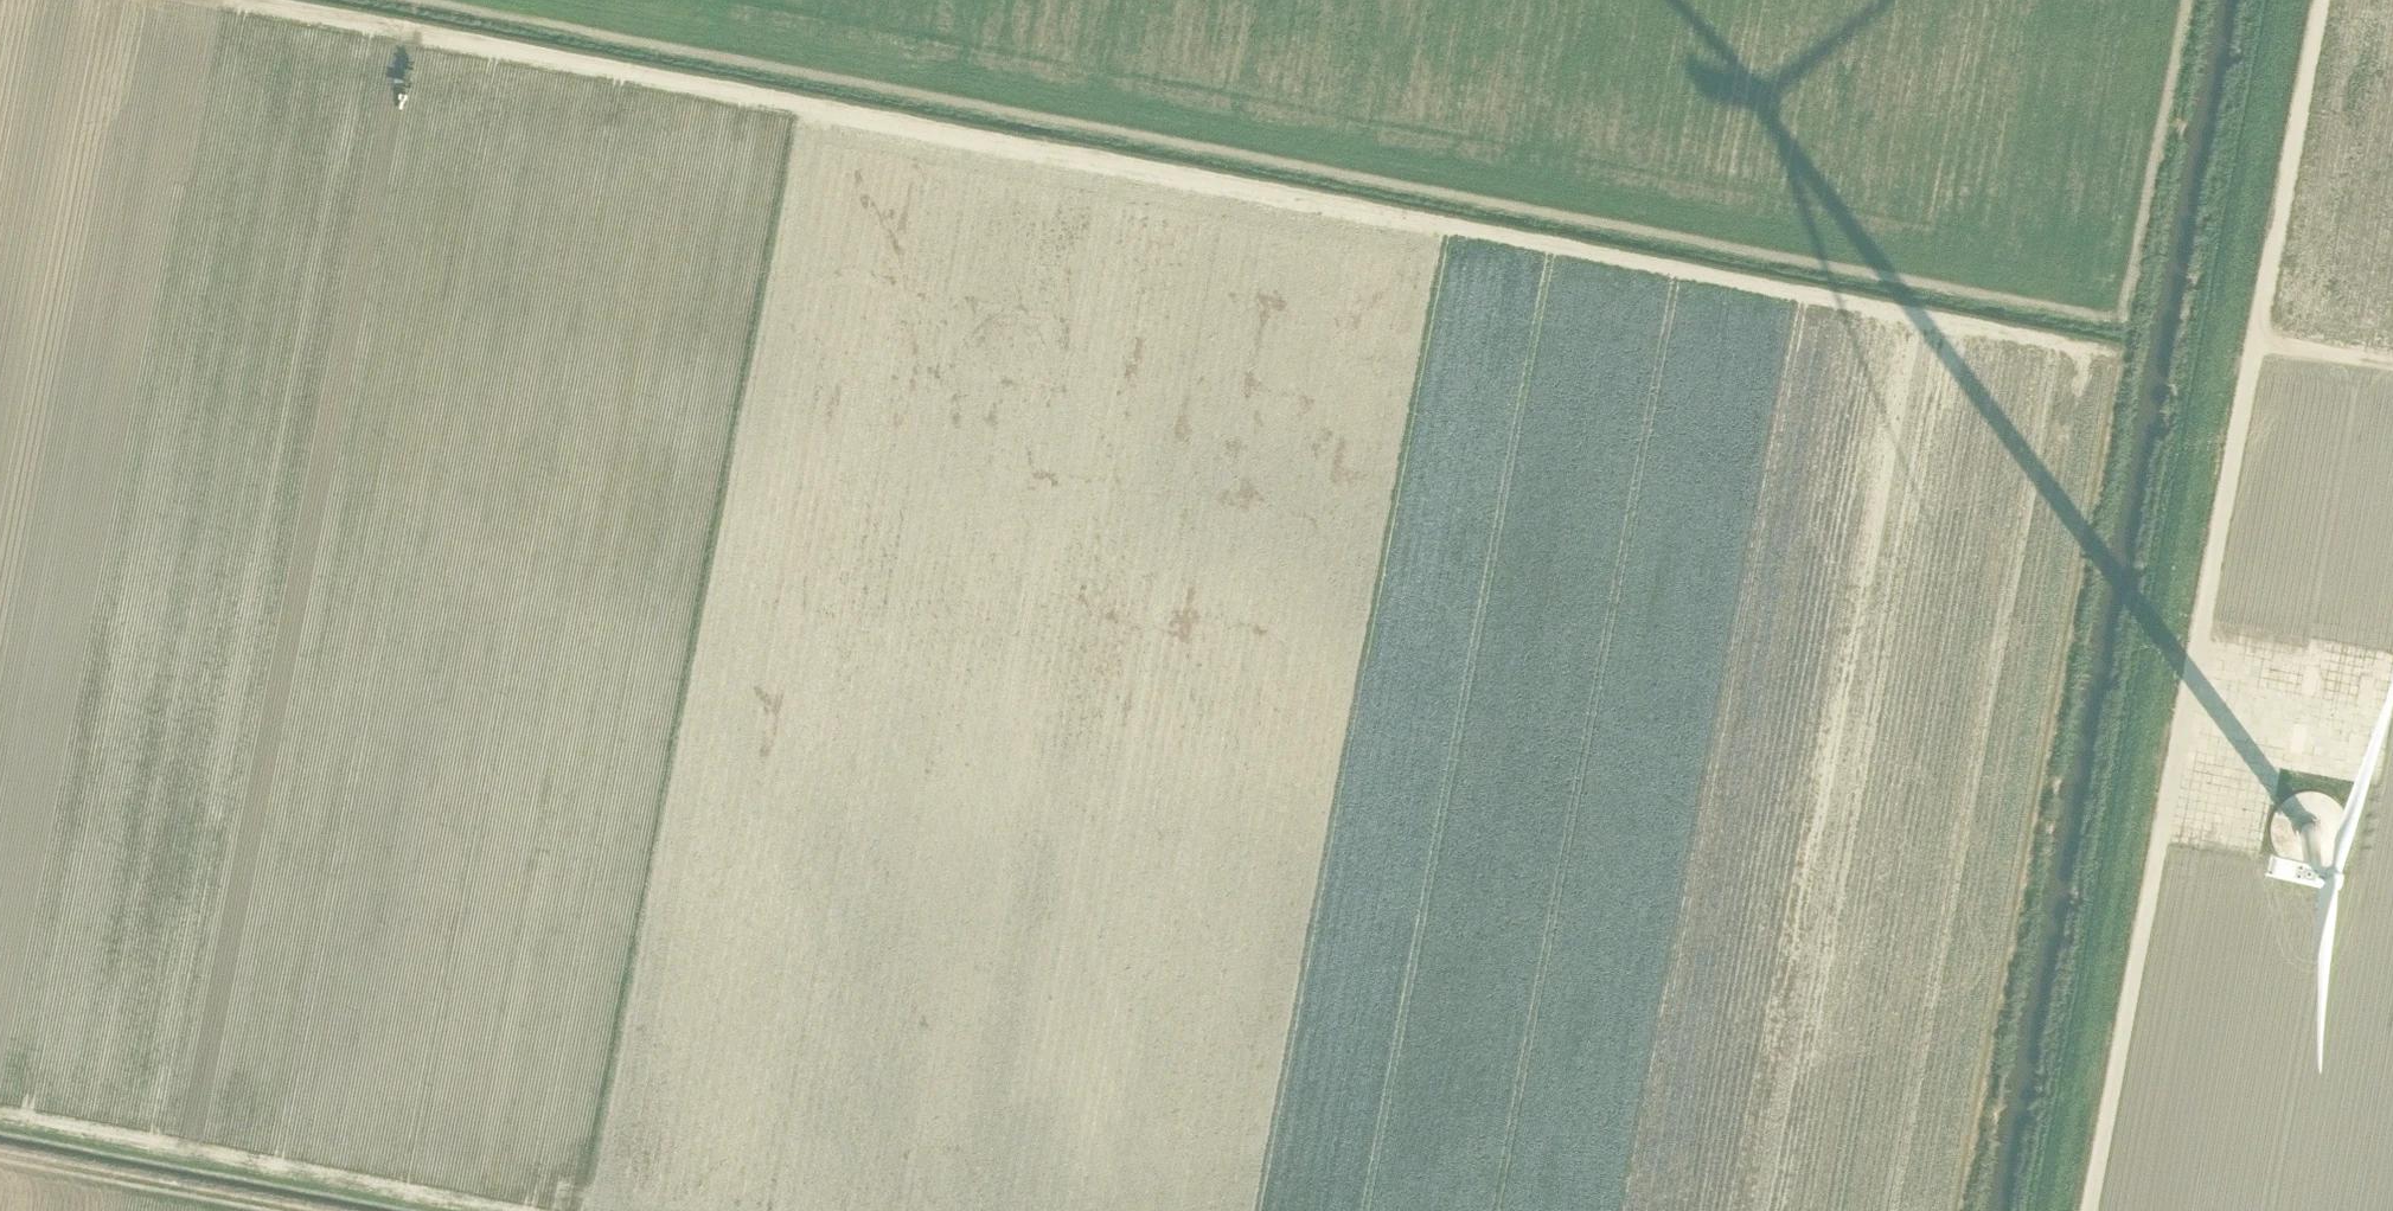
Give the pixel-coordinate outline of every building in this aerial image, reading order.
[(2308,840),(2309,840),(2310,840),(2311,840),(2312,840),(2313,840),(2315,839),(2316,839),(2317,838),(2317,837),(2318,836),(2319,836),(2320,835),(2320,834),(2321,833),(2321,832),(2322,831),(2322,829),(2322,828),(2322,827),(2322,826),(2322,825),(2322,824),(2321,823),(2321,821),(2320,820),(2320,819),(2319,819),(2318,818),(2317,817),(2317,816),(2316,816),(2315,815),(2313,815),(2312,814),(2311,814),(2310,814),(2309,814),(2308,814),(2307,814),(2306,814),(2304,815),(2303,815),(2302,816),(2301,816),(2300,817),(2300,818),(2299,819),(2298,819),(2297,820),(2297,821),(2297,823),(2296,824),(2296,825),(2296,826),(2296,827),(2296,828),(2296,829),(2296,831),(2297,832),(2297,833),(2297,834),(2298,835),(2299,836),(2300,836),(2300,837),(2301,838),(2302,839),(2303,839),(2304,840),(2306,840),(2307,840),(2308,840)]
